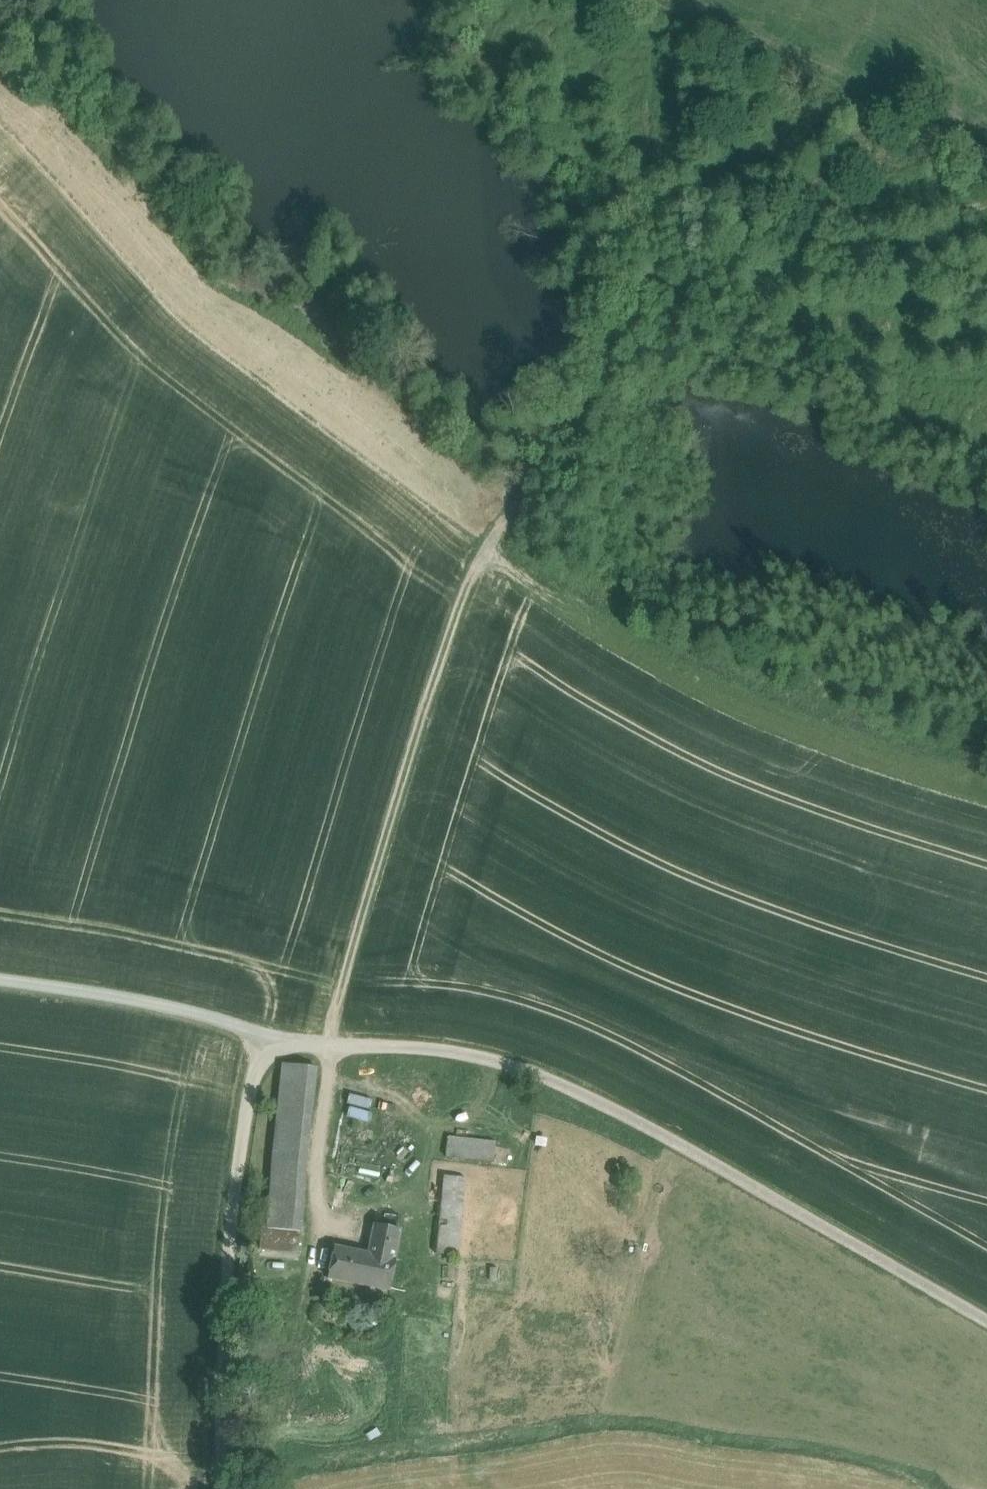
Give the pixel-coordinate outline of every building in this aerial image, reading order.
[(316,1067),(284,1064),(272,1191),(302,1194),(316,1067)] [(367,1120),(373,1099),(350,1093),(344,1114),(367,1120)] [(496,1142),(448,1137),(446,1157),(493,1162),(496,1142)] [(302,1194),(272,1191),(268,1227),(300,1231),(304,1194),(302,1194)] [(463,1204),(441,1202),(436,1254),(458,1256),(463,1204)] [(401,1230),(374,1224),(368,1253),(335,1246),(328,1278),(390,1291),(396,1260),(395,1259),(401,1230)] [(268,1227),(262,1227),(260,1250),(298,1253),(300,1231),(268,1227)]
